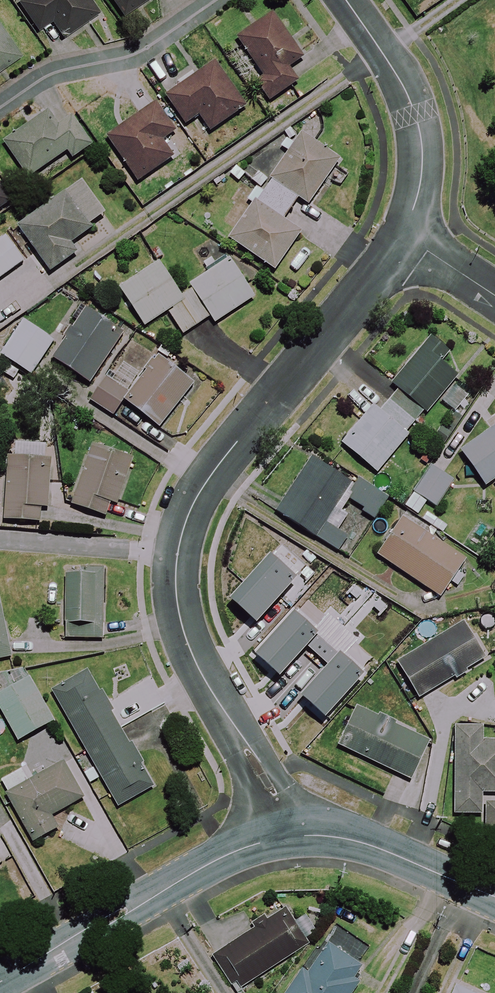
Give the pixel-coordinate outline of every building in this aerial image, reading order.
[(87,0),(21,0),(18,2),(38,31),(52,21),(63,38),(97,14),(87,0)] [(121,17),(146,0),(110,0),(121,17)] [(301,59),(272,15),(237,38),(264,79),(257,84),(268,101),(296,83),(287,69),(301,59)] [(0,16),(0,70),(24,56),(0,16)] [(244,108),(214,63),(166,96),(184,124),(198,115),(209,131),(244,108)] [(3,142),(30,179),(67,153),(72,159),(91,145),(73,119),(51,88),(32,102),(41,115),(3,142)] [(174,132),(156,104),(107,136),(137,181),(172,158),(160,141),(174,132)] [(339,160),(300,134),(228,240),(274,271),(299,234),(281,222),(297,199),(308,206),(339,160)] [(106,218),(83,183),(18,227),(49,272),(76,253),(69,244),(106,218)] [(5,237),(0,241),(0,279),(23,262),(5,237)] [(253,298),(225,256),(204,270),(206,273),(178,292),(159,263),(120,289),(145,327),(167,311),(183,335),(210,317),(214,324),(253,298)] [(121,335),(85,311),(53,360),(88,383),(121,335)] [(10,362),(2,374),(12,380),(20,368),(30,375),(53,341),(23,322),(1,355),(10,362)] [(372,406),(341,443),(377,473),(408,435),(405,433),(423,411),(425,413),(456,377),(423,350),(393,386),(397,389),(378,411),(372,406)] [(105,380),(90,401),(112,418),(123,403),(159,429),(192,385),(158,360),(129,398),(105,380)] [(461,453),(485,486),(494,479),(494,429),(461,453)] [(66,503),(104,517),(110,502),(115,504),(132,459),(88,443),(66,503)] [(2,520),(38,522),(39,508),(45,508),(48,460),(6,458),(2,520)] [(373,520),(375,517),(388,498),(357,478),(352,484),(313,459),(277,513),(337,552),(347,536),(337,530),(348,514),(341,510),(348,499),(364,510),(362,513),(373,520)] [(452,482),(429,467),(413,492),(436,507),(452,482)] [(464,560),(401,519),(377,556),(440,597),(464,560)] [(105,578),(67,576),(65,638),(103,639),(105,578)] [(323,635),(336,629),(329,615),(356,602),(350,589),(323,601),(316,585),(303,591),(297,579),(254,598),(271,635),(275,634),(285,656),(280,658),(298,699),(311,693),(318,709),(350,694),(323,635)] [(0,609),(0,659),(11,657),(0,609)] [(483,658),(463,625),(399,663),(419,697),(483,658)] [(155,786),(88,670),(52,691),(119,806),(155,786)] [(30,678),(0,694),(0,707),(17,741),(52,723),(30,678)] [(427,742),(356,709),(338,746),(410,780),(427,742)] [(482,727),(455,726),(451,813),(482,815),(481,844),(494,844),(494,742),(481,742),(482,727)] [(81,799),(62,764),(33,780),(26,767),(1,780),(34,841),(56,829),(49,817),(81,799)] [(296,919),(287,925),(280,914),(215,956),(237,990),(311,942),(296,919)] [(327,946),(307,975),(302,971),(287,992),(351,992),(366,972),(327,946)]
